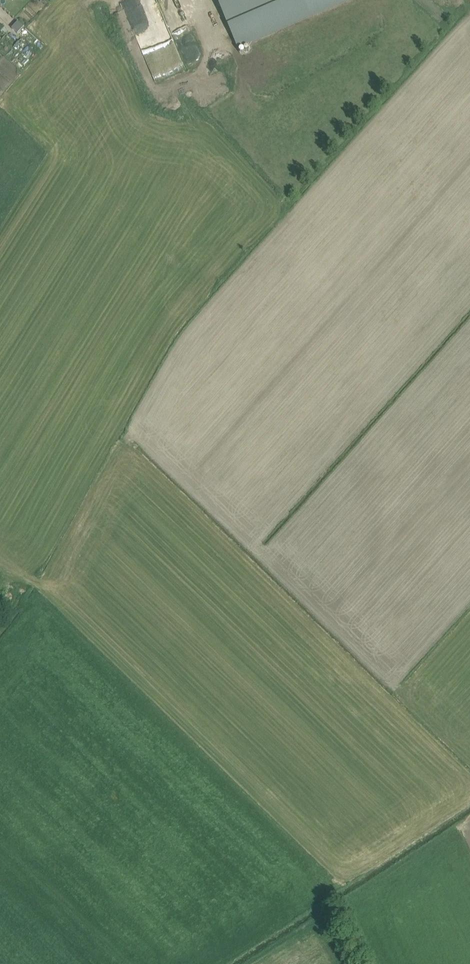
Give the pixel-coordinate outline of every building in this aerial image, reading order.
[(226,3),(220,6),(238,48),(350,0),(225,0),(226,3)] [(17,34),(23,27),(17,22),(11,28),(17,34)]
